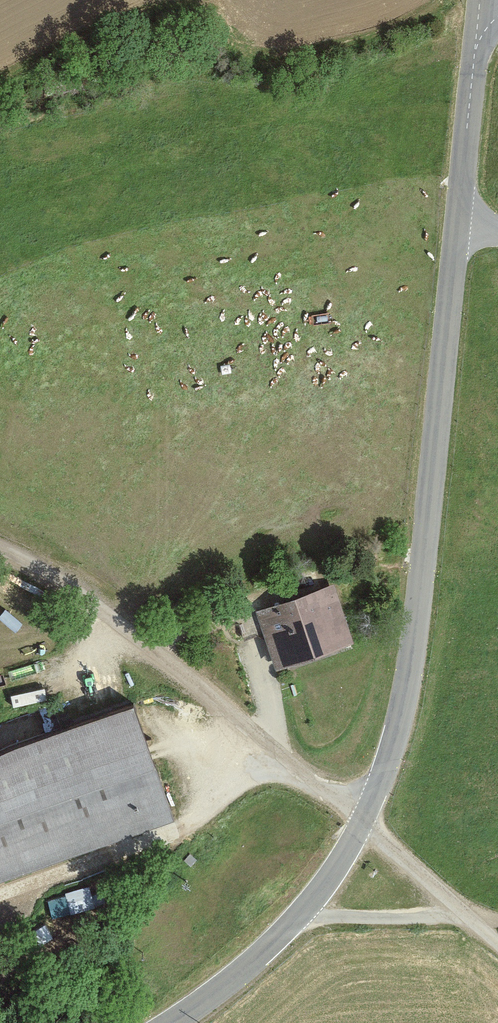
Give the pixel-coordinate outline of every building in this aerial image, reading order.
[(278,667),(358,641),(339,583),(259,609),(278,667)] [(179,819),(141,706),(0,753),(0,879),(179,819)] [(92,887),(48,891),(50,916),(95,912),(92,887)]
